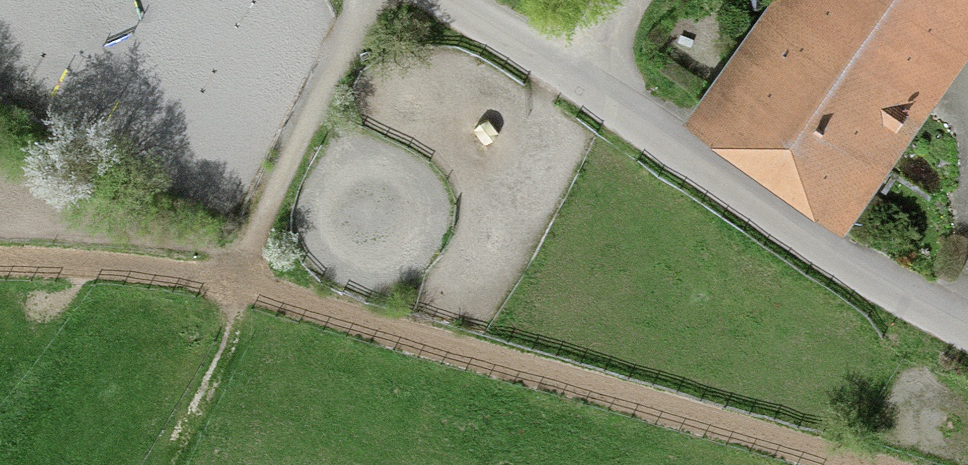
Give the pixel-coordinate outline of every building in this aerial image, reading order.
[(778,52),(775,49),(763,49),(758,58),(757,64),(766,70),(729,123),(829,192),(962,0),(814,0),(778,52)]
